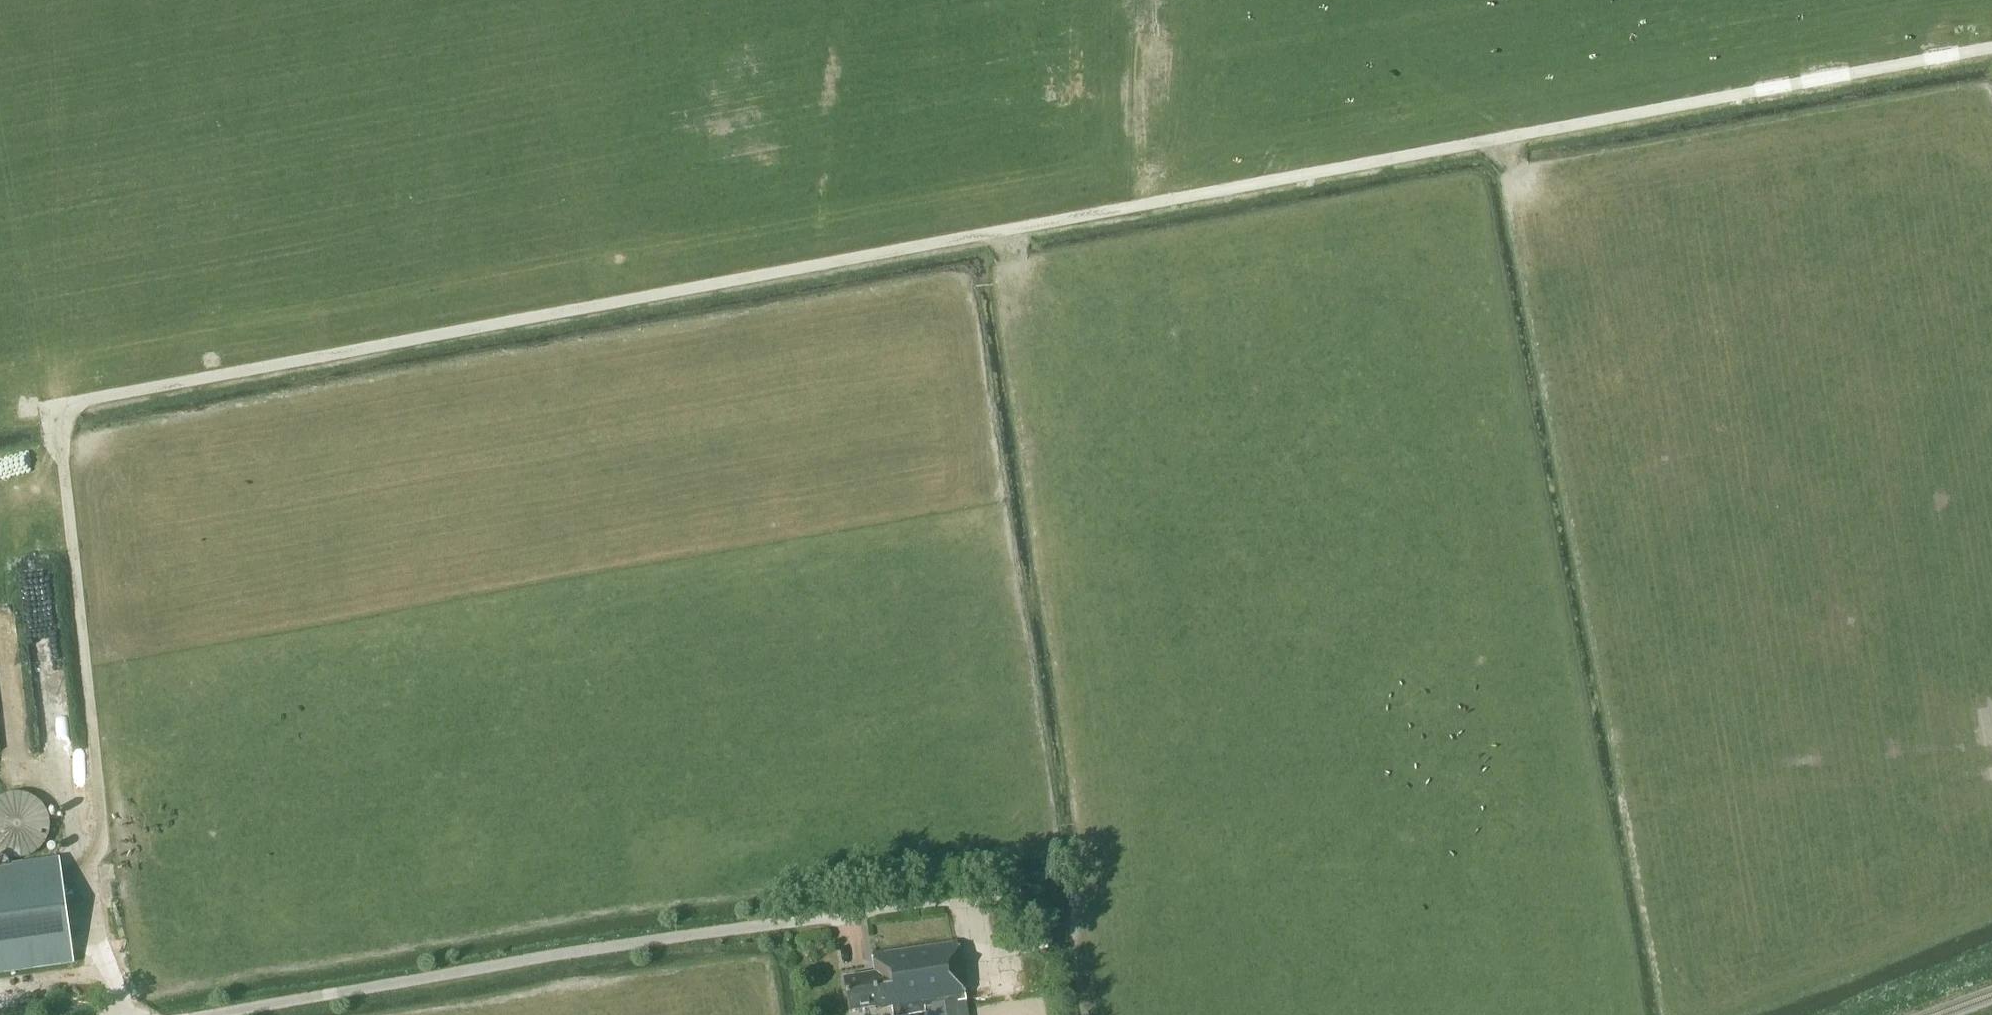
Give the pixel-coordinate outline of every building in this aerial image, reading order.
[(62,734),(73,734),(72,700),(61,701),(62,734)] [(0,803),(0,822),(12,861),(61,846),(44,790),(0,803)] [(60,861),(0,870),(0,971),(74,961),(60,861)] [(958,942),(873,955),(876,975),(845,979),(850,1012),(875,1008),(876,1010),(893,1008),(894,1014),(919,1014),(926,1014),(967,1014),(965,1002),(967,1001),(958,942)]
